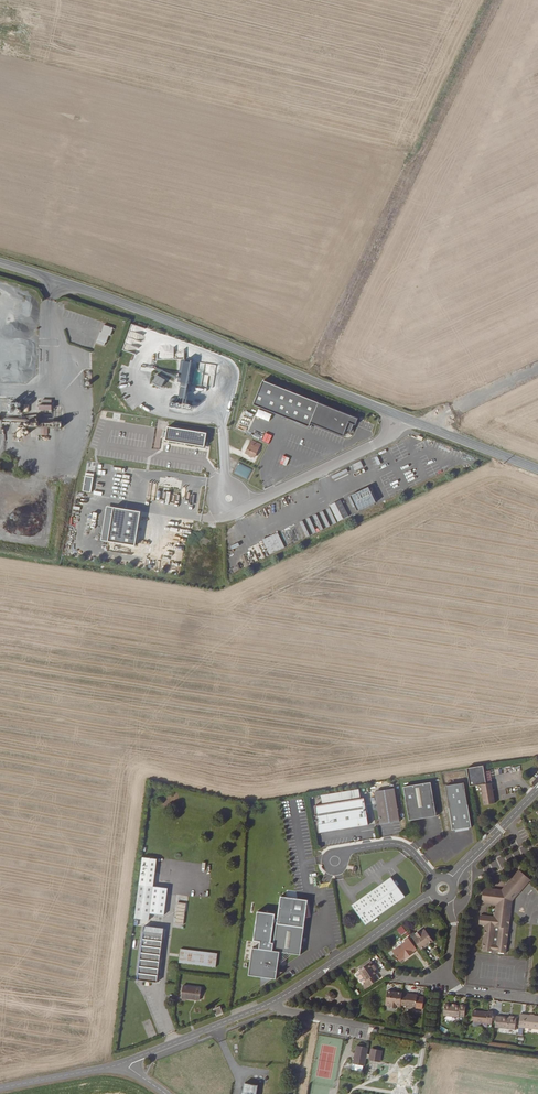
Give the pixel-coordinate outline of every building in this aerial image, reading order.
[(136,354),(144,328),(130,324),(122,350),(136,354)] [(98,340),(107,344),(110,336),(112,337),(115,329),(106,325),(103,333),(101,333),(98,340)] [(186,409),(192,362),(182,361),(181,370),(180,370),(176,402),(169,402),(168,407),(186,409)] [(216,364),(192,362),(192,365),(195,366),(193,379),(201,380),(202,374),(215,375),(216,364)] [(155,375),(152,383),(161,387),(165,379),(155,375)] [(358,419),(263,380),(254,404),(309,427),(311,422),(342,435),(348,421),(355,424),(358,419)] [(39,400),(39,412),(51,412),(51,399),(39,400)] [(15,402),(13,412),(20,413),(21,408),(20,408),(21,403),(15,402)] [(39,428),(60,427),(60,421),(53,421),(53,416),(51,416),(51,414),(39,414),(39,428)] [(168,427),(166,440),(204,445),(206,433),(168,427)] [(269,445),(272,436),(267,434),(264,443),(269,445)] [(244,455),(255,459),(261,447),(251,442),(244,455)] [(355,470),(363,467),(360,461),(352,464),(355,470)] [(248,479),(252,469),(238,463),(234,473),(248,479)] [(83,491),(91,492),(93,477),(85,476),(83,491)] [(359,511),(377,503),(369,487),(351,496),(359,511)] [(337,522),(348,516),(340,500),(329,505),(337,522)] [(135,545),(140,511),(106,506),(101,540),(135,545)] [(323,511),(319,512),(326,527),(329,526),(323,511)] [(266,548),(269,555),(284,549),(278,533),(258,541),(262,550),(266,548)] [(240,557),(245,568),(254,563),(249,552),(240,557)] [(480,785),(486,784),(483,766),(467,769),(470,786),(480,785)] [(409,821),(436,816),(430,783),(403,787),(409,821)] [(452,830),(471,827),(464,783),(445,786),(452,830)] [(486,784),(480,785),(484,805),(495,803),(492,783),(486,784)] [(394,788),(375,791),(379,824),(399,822),(394,788)] [(363,800),(313,807),(317,834),(367,827),(363,800)] [(151,912),(165,913),(169,886),(154,885),(158,857),(144,855),(137,910),(151,912)] [(506,953),(512,910),(508,910),(508,908),(503,907),(504,900),(508,896),(506,894),(511,889),(515,892),(517,890),(519,893),(531,879),(521,869),(506,884),(508,886),(503,891),(497,890),(497,889),(484,887),(483,902),(498,904),(498,906),(493,909),(495,913),(497,915),(497,916),(482,914),(480,924),(485,925),(487,925),(484,950),(493,951),(494,948),(498,949),(498,952),(506,953)] [(389,879),(349,907),(362,926),(402,898),(389,879)] [(508,910),(512,910),(514,898),(519,893),(517,890),(515,892),(511,889),(506,894),(508,896),(504,900),(503,907),(508,908),(508,910)] [(251,946),(248,973),(276,976),(278,949),(299,951),(304,896),(277,894),(275,911),(254,909),(251,938),(272,940),(271,948),(251,946)] [(177,922),(184,923),(187,901),(179,900),(177,922)] [(136,916),(144,918),(144,912),(150,913),(149,918),(150,918),(151,912),(137,910),(136,916)] [(398,929),(401,935),(406,932),(403,926),(398,929)] [(136,981),(155,983),(157,975),(162,936),(142,933),(136,981)] [(417,940),(413,943),(421,953),(433,944),(426,934),(422,937),(419,933),(415,936),(417,940)] [(405,946),(393,955),(398,962),(404,958),(406,961),(413,956),(413,955),(416,952),(408,940),(403,943),(405,946)] [(180,946),(178,960),(215,965),(217,951),(180,946)] [(379,982),(376,977),(378,976),(374,971),(376,970),(372,964),(360,973),(367,983),(366,984),(369,989),(379,982)] [(181,987),(179,999),(198,1001),(200,990),(181,987)] [(326,994),(324,996),(324,999),(326,1001),(328,1002),(331,1002),(333,1000),(333,997),(331,994),(329,993),(326,994)] [(400,1007),(401,996),(401,994),(386,993),(384,1005),(389,1005),(388,1009),(394,1010),(394,1008),(399,1009),(400,1007)] [(421,1011),(423,1000),(416,999),(416,997),(406,996),(401,996),(400,1007),(415,1009),(414,1010),(421,1011)] [(458,1017),(464,1018),(465,1006),(459,1006),(459,1007),(444,1005),(443,1016),(458,1019),(458,1017)] [(215,1009),(217,1015),(223,1013),(220,1007),(215,1009)] [(490,1026),(492,1013),(488,1013),(488,1014),(472,1012),(470,1023),(490,1026)] [(518,1029),(537,1032),(537,1019),(520,1016),(518,1029)] [(513,1031),(515,1019),(512,1019),(511,1020),(496,1018),(495,1029),(513,1031)] [(150,1019),(142,1022),(148,1037),(156,1034),(150,1019)] [(356,1046),(352,1064),(363,1066),(365,1059),(368,1059),(369,1056),(366,1055),(367,1049),(356,1046)] [(367,1061),(379,1063),(381,1052),(370,1049),(369,1056),(368,1059),(367,1061)] [(258,1085),(244,1083),(242,1093),(256,1093),(258,1085)]
